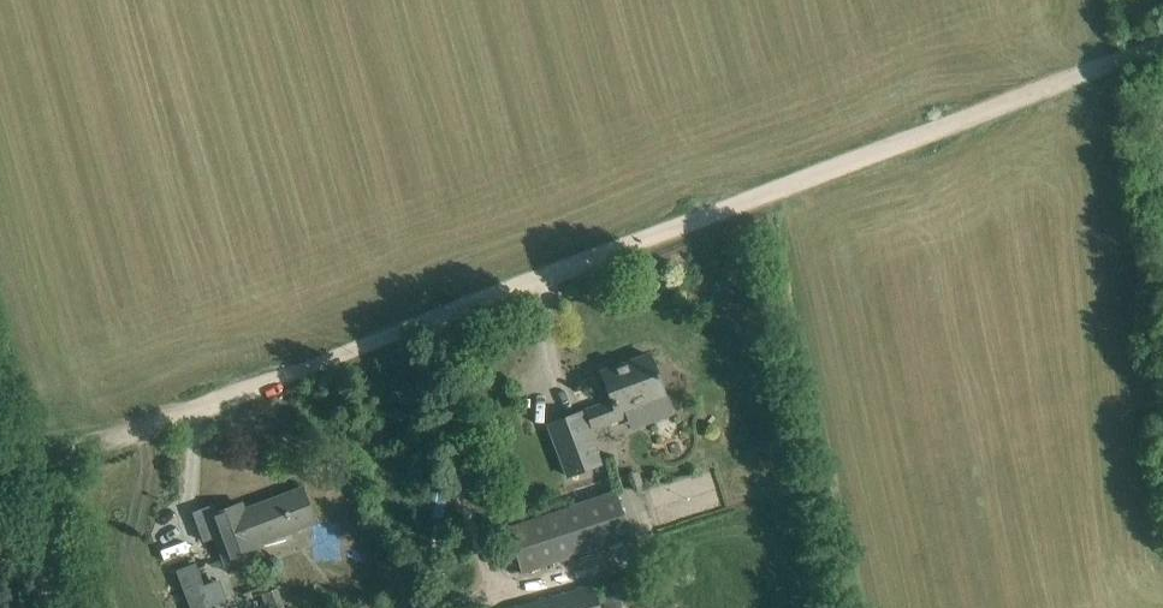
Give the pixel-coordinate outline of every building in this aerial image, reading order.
[(599,405),(605,423),(628,414),(624,406),(664,391),(650,354),(626,363),(628,367),(618,371),(617,366),(601,372),(612,400),(599,405)] [(567,477),(603,463),(583,408),(546,422),(567,477)] [(659,519),(723,502),(714,469),(650,486),(659,519)] [(644,488),(640,472),(631,474),(635,490),(644,488)] [(257,545),(259,544),(315,524),(302,488),(244,509),(242,502),(209,514),(227,564),(260,552),(257,545)] [(630,535),(615,489),(505,525),(520,571),(630,535)] [(177,568),(192,607),(207,607),(214,605),(197,560),(177,568)] [(637,579),(599,587),(603,607),(643,607),(637,579)] [(588,584),(517,604),(518,607),(594,607),(588,584)] [(279,586),(267,590),(273,607),(285,603),(279,586)]
